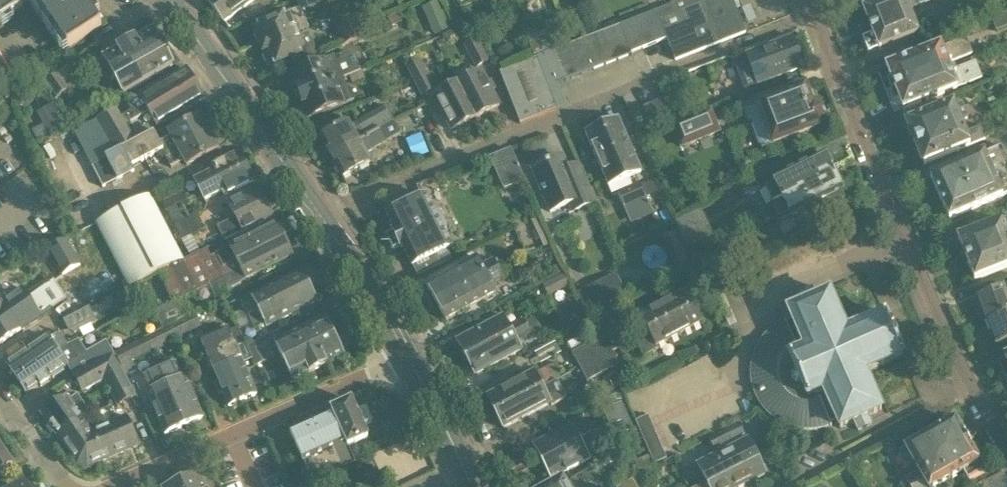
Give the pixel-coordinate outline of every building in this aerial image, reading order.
[(23,6),(21,3),(26,0),(0,0),(0,21),(23,6)] [(67,49),(101,26),(84,0),(34,0),(67,49)] [(223,22),(253,0),(207,0),(223,22)] [(301,10),(323,1),(322,0),(296,0),(299,9),(300,8),(301,10)] [(606,20),(598,0),(582,0),(592,26),(606,20)] [(617,26),(629,55),(631,55),(630,53),(666,39),(674,60),(746,33),(733,0),(682,0),(671,5),(617,26)] [(908,10),(932,0),(887,0),(862,10),(872,35),(862,39),(868,53),(878,49),(878,50),(918,34),(908,10)] [(940,21),(941,24),(945,33),(982,18),(977,6),(940,21)] [(300,8),(299,9),(253,28),(261,47),(298,32),(308,28),(301,10),(300,8)] [(990,19),(995,31),(1006,26),(1006,12),(990,19)] [(448,29),(442,14),(429,20),(435,34),(448,29)] [(574,43),(588,37),(582,20),(567,26),(574,43)] [(357,40),(352,26),(338,32),(343,46),(357,40)] [(617,26),(588,37),(574,43),(552,51),(564,81),(629,55),(617,26)] [(153,29),(134,40),(144,56),(131,63),(142,83),(173,66),(153,29)] [(299,36),(298,32),(261,47),(269,66),(314,48),(308,33),(299,36)] [(560,46),(555,33),(529,43),(534,56),(560,46)] [(757,86),(804,67),(792,36),(745,54),(745,55),(733,59),(741,79),(753,74),(757,86)] [(462,44),(475,69),(490,61),(477,37),(462,44)] [(886,92),(948,67),(947,64),(972,54),(966,37),(940,47),(940,46),(885,68),(886,70),(878,73),(886,92)] [(144,56),(134,40),(102,58),(123,94),(142,83),(131,63),(144,56)] [(502,64),(518,57),(511,43),(496,50),(502,64)] [(564,81),(552,51),(536,57),(548,88),(564,81)] [(295,98),(342,78),(360,71),(353,55),(344,53),(333,57),(290,75),(291,76),(287,79),(291,87),(295,87),(296,89),(292,91),(295,98)] [(520,124),(557,109),(536,57),(499,72),(520,124)] [(421,97),(435,89),(420,61),(406,68),(421,97)] [(950,71),(948,67),(886,92),(893,111),(901,108),(902,110),(957,88),(957,87),(982,77),(975,61),(950,71)] [(57,74),(56,74),(45,82),(56,98),(68,89),(64,85),(81,72),(74,62),(57,74)] [(130,111),(120,116),(125,125),(148,112),(195,83),(186,69),(138,97),(139,97),(127,104),(130,111)] [(457,82),(475,118),(499,105),(481,70),(457,82)] [(351,100),(342,78),(295,98),(298,105),(302,104),(302,106),(299,109),(302,116),(307,117),(307,118),(351,100)] [(475,118),(457,82),(433,95),(451,130),(475,118)] [(195,83),(148,112),(156,126),(204,98),(195,83)] [(751,121),(762,149),(821,127),(824,120),(821,111),(814,108),(813,108),(805,87),(757,105),(757,106),(744,111),(748,122),(751,121)] [(65,126),(53,104),(36,113),(42,125),(32,131),(37,140),(65,126)] [(646,104),(633,110),(643,133),(655,127),(646,104)] [(923,165),(985,139),(980,126),(965,132),(960,121),(967,118),(962,105),(955,108),(953,104),(906,123),(923,165)] [(125,125),(120,116),(115,109),(75,132),(92,167),(103,190),(118,182),(135,173),(132,167),(162,151),(157,142),(159,141),(153,132),(135,141),(125,125)] [(330,157),(392,122),(385,109),(352,128),(348,121),(319,138),(330,157)] [(710,111),(673,126),(681,146),(718,131),(710,111)] [(170,135),(159,141),(157,142),(162,151),(171,168),(184,161),(186,165),(217,149),(200,116),(169,133),(170,135)] [(601,126),(624,179),(641,171),(618,118),(601,126)] [(394,121),(392,122),(330,157),(342,177),(370,161),(366,154),(387,142),(401,134),(394,121)] [(624,179),(601,126),(585,133),(608,186),(624,179)] [(428,153),(421,134),(406,140),(413,159),(428,153)] [(1006,168),(1006,159),(1001,146),(984,154),(983,153),(930,177),(939,198),(1006,168)] [(491,158),(504,189),(525,181),(511,149),(491,158)] [(199,190),(246,166),(239,152),(211,166),(213,170),(194,180),(199,190)] [(772,203),(833,172),(824,154),(772,179),(774,183),(764,188),(772,203)] [(550,212),(569,204),(572,211),(595,202),(578,163),(566,168),(561,156),(532,169),(550,212)] [(246,166),(199,190),(204,200),(222,190),(225,195),(253,181),(246,166)] [(939,198),(949,220),(1006,194),(1006,168),(939,198)] [(833,172),(772,203),(779,217),(788,213),(790,216),(825,199),(829,207),(844,199),(841,191),(843,190),(833,172)] [(646,198),(639,182),(617,192),(623,208),(646,198)] [(235,217),(217,226),(224,241),(272,217),(258,188),(228,203),(235,217)] [(166,210),(176,205),(170,194),(160,198),(166,210)] [(434,212),(426,195),(386,215),(394,229),(392,230),(393,232),(386,235),(393,250),(400,246),(401,248),(402,247),(403,249),(422,240),(418,232),(442,220),(438,210),(434,212)] [(175,246),(150,196),(96,223),(121,274),(175,246)] [(176,205),(166,210),(172,221),(181,216),(176,205)] [(674,216),(683,243),(710,233),(701,206),(674,216)] [(205,229),(196,213),(173,225),(181,240),(205,229)] [(451,246),(442,229),(446,227),(442,220),(418,232),(422,240),(403,249),(412,266),(451,246)] [(959,242),(974,280),(1006,267),(1006,220),(1002,222),(1002,221),(958,239),(959,242)] [(186,257),(170,265),(184,295),(219,279),(215,270),(283,237),(276,224),(211,255),(212,256),(190,266),(186,257)] [(671,227),(661,231),(670,252),(679,248),(671,227)] [(292,256),(283,237),(215,270),(219,279),(241,268),(246,279),(292,256)] [(80,265),(65,239),(47,249),(62,275),(80,265)] [(683,253),(673,258),(679,272),(690,267),(683,253)] [(435,302),(498,268),(493,258),(480,265),(475,257),(425,285),(435,302)] [(563,271),(558,262),(547,268),(552,277),(563,271)] [(498,268),(435,302),(445,320),(495,293),(490,284),(503,277),(498,268)] [(236,323),(308,287),(300,271),(251,296),(252,298),(237,306),(229,310),(236,323)] [(562,274),(538,286),(544,298),(568,285),(562,274)] [(589,290),(599,311),(618,302),(608,281),(589,290)] [(1006,313),(1006,284),(977,297),(986,321),(1006,313)] [(316,302),(308,287),(236,323),(242,336),(266,324),(267,326),(316,302)] [(28,298),(21,288),(2,300),(0,297),(0,325),(32,303),(28,298)] [(633,338),(695,305),(686,289),(640,314),(639,312),(623,320),(633,338)] [(0,325),(0,343),(51,309),(39,291),(28,298),(32,303),(0,325)] [(870,425),(868,421),(866,416),(880,410),(863,372),(902,355),(884,314),(846,331),(829,293),(815,299),(811,291),(799,296),(802,305),(788,311),(792,320),(786,323),(785,320),(782,321),(776,325),(771,329),(767,332),(764,335),(761,340),(758,344),(755,349),(754,353),(752,358),(751,363),(750,368),(751,373),(751,378),(753,388),(754,392),(757,398),(759,402),(762,407),(766,410),(769,414),(773,418),(784,424),(789,426),(795,428),(801,429),(806,429),(815,429),(825,427),(831,424),(830,421),(836,419),(840,428),(854,422),(858,431),(870,425)] [(194,313),(187,298),(155,314),(162,329),(168,326),(194,313)] [(703,321),(695,305),(633,338),(643,356),(658,348),(657,346),(703,321)] [(71,319),(80,339),(108,325),(98,306),(71,319)] [(148,308),(138,313),(142,320),(152,316),(148,308)] [(565,320),(571,330),(585,323),(579,312),(565,320)] [(194,313),(168,326),(175,340),(201,327),(194,313)] [(986,321),(996,345),(1006,341),(1006,313),(986,321)] [(465,358),(527,325),(523,318),(508,326),(503,316),(456,340),(465,358)] [(293,323),(282,329),(286,337),(291,335),(299,350),(316,342),(326,363),(343,355),(324,317),(297,331),(293,323)] [(527,325),(465,358),(475,376),(521,351),(516,341),(531,334),(527,325)] [(175,340),(168,326),(162,329),(144,337),(152,352),(175,340)] [(221,354),(236,348),(235,346),(243,342),(237,328),(228,331),(226,326),(199,338),(218,381),(213,384),(217,394),(223,394),(228,407),(241,401),(221,354)] [(286,337),(282,329),(272,334),(276,341),(274,343),(293,380),(326,363),(316,342),(299,350),(291,335),(286,337)] [(16,379),(68,344),(59,332),(50,338),(49,337),(7,365),(16,379)] [(595,358),(611,350),(603,336),(587,344),(595,358)] [(152,352),(144,337),(113,353),(125,375),(136,370),(132,361),(152,352)] [(68,344),(16,379),(26,393),(39,384),(41,386),(48,381),(47,379),(67,366),(73,376),(93,364),(113,353),(106,339),(86,351),(78,339),(68,344)] [(251,356),(262,350),(258,341),(247,347),(251,356)] [(595,358),(587,344),(571,353),(579,367),(595,358)] [(256,395),(236,348),(221,354),(241,401),(256,395)] [(619,364),(611,350),(595,358),(603,373),(619,364)] [(136,397),(125,375),(113,353),(93,364),(103,381),(116,407),(136,397)] [(595,358),(579,367),(587,381),(603,373),(595,358)] [(173,359),(157,366),(159,371),(180,418),(182,417),(186,425),(202,418),(184,377),(181,378),(173,359)] [(999,362),(1005,377),(1006,376),(1006,359),(999,362)] [(93,364),(73,376),(72,377),(81,393),(103,381),(93,364)] [(494,413),(552,382),(544,368),(535,373),(534,371),(486,397),(494,413)] [(180,418),(159,371),(144,378),(150,393),(147,395),(164,434),(186,425),(182,417),(180,418)] [(552,382),(494,413),(503,429),(551,403),(550,401),(559,396),(552,382)] [(57,436),(83,418),(78,412),(86,406),(77,394),(69,399),(67,395),(41,414),(57,436)] [(348,446),(367,437),(362,426),(366,424),(367,421),(363,412),(360,411),(356,412),(351,401),(331,410),(332,413),(290,432),(303,462),(346,443),(348,446)] [(617,419),(608,423),(616,440),(634,431),(621,402),(611,407),(617,419)] [(617,419),(611,407),(602,411),(605,416),(593,422),(597,428),(608,423),(617,419)] [(654,464),(667,458),(648,415),(635,420),(654,464)] [(126,416),(100,427),(105,437),(95,442),(97,448),(91,451),(97,464),(139,446),(126,416)] [(92,431),(83,418),(57,436),(77,465),(87,468),(97,464),(91,451),(97,448),(95,442),(105,437),(100,427),(92,431)] [(966,441),(954,420),(904,448),(904,449),(900,451),(898,457),(903,465),(908,466),(913,463),(917,471),(905,478),(910,486),(913,486),(923,481),(920,477),(931,471),(927,465),(927,464),(966,441)] [(739,422),(726,428),(733,441),(745,435),(739,422)] [(540,460),(578,439),(570,424),(532,445),(540,460)] [(733,441),(726,428),(707,438),(714,451),(733,441)] [(596,429),(578,439),(540,460),(551,480),(562,474),(589,459),(602,452),(603,442),(596,429)] [(722,451),(740,486),(765,474),(747,438),(722,451)] [(913,486),(936,486),(963,472),(967,479),(981,471),(977,463),(979,463),(977,460),(982,457),(976,447),(971,450),(966,441),(927,464),(927,465),(931,471),(920,477),(923,481),(913,486)] [(1,446),(0,447),(0,470),(12,462),(1,446)] [(517,451),(506,457),(512,469),(524,463),(517,451)] [(722,451),(696,464),(706,482),(696,486),(740,486),(722,451)] [(372,454),(361,459),(371,483),(382,478),(372,454)] [(176,483),(178,486),(204,486),(198,473),(176,483)] [(538,486),(569,486),(562,474),(551,480),(538,486)] [(618,486),(637,486),(632,478),(618,486)]
